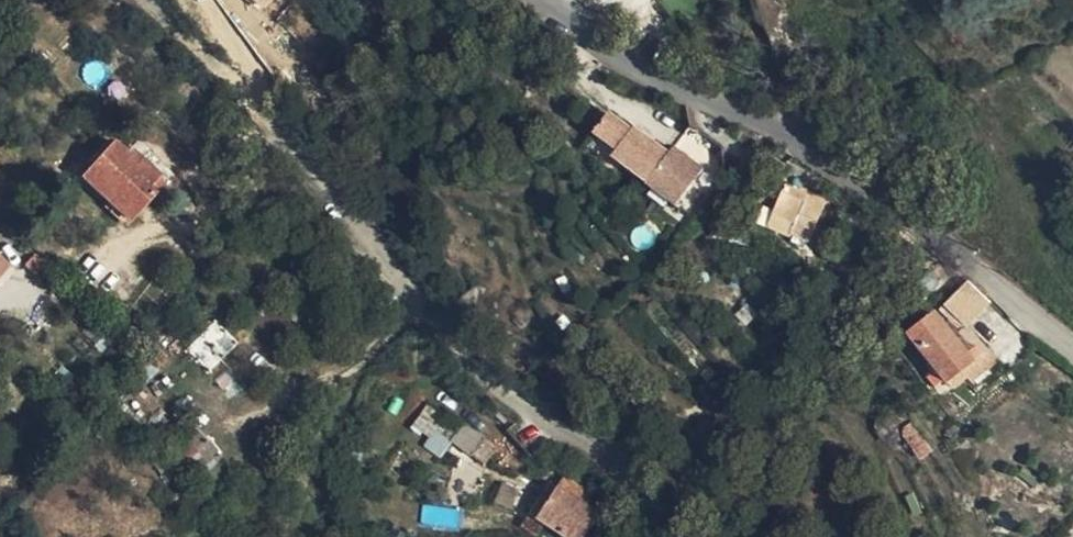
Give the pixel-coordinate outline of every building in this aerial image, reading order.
[(623,136),(604,114),(586,129),(605,152),(603,154),(655,213),(687,181),(664,155),(654,164),(627,132),(623,136)] [(127,135),(120,129),(106,116),(75,150),(123,195),(149,167),(142,161),(152,150),(131,130),(127,135)] [(125,125),(120,129),(127,135),(131,130),(125,125)] [(142,161),(149,167),(159,156),(152,150),(142,161)] [(792,226),(787,235),(801,242),(820,203),(786,186),(771,215),(792,226)] [(786,237),(787,235),(792,226),(771,215),(766,226),(786,237)] [(961,318),(985,291),(962,271),(939,299),(961,318)] [(968,353),(960,344),(945,326),(927,306),(903,326),(931,360),(922,369),(930,380),(940,372),(943,375),(968,353)] [(960,344),(966,340),(951,321),(945,326),(960,344)] [(969,337),(966,340),(960,344),(968,353),(976,346),(969,337)] [(421,444),(440,456),(462,421),(438,406),(428,423),(432,425),(421,444)] [(453,445),(470,451),(477,432),(461,425),(453,445)] [(546,484),(524,523),(551,536),(580,536),(594,512),(546,484)]
